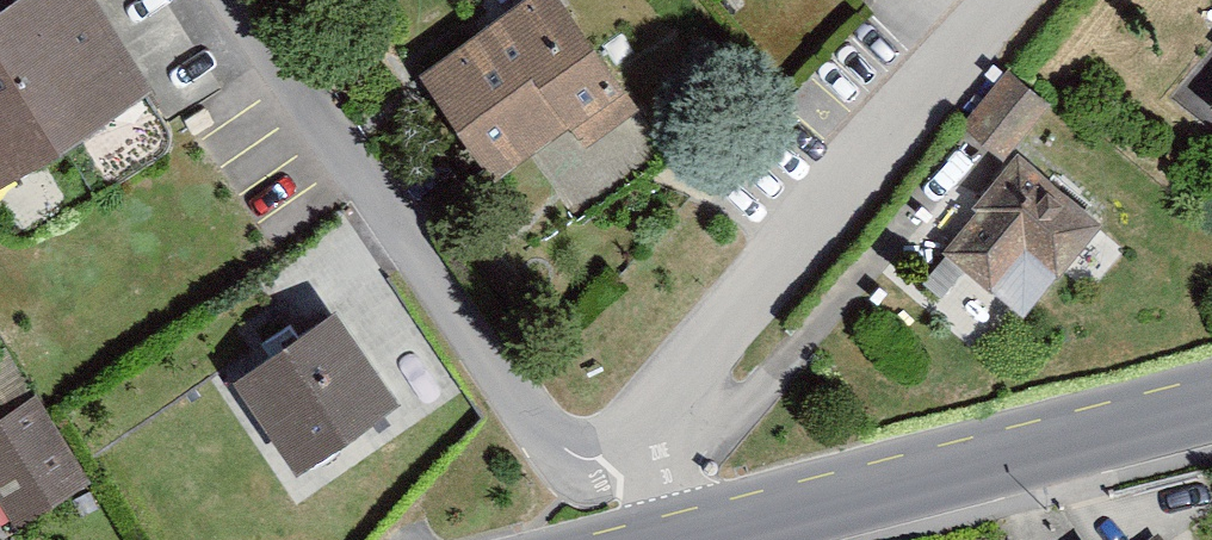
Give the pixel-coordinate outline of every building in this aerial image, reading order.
[(75,0),(4,0),(0,3),(0,170),(131,86),(75,0)] [(546,0),(530,0),(410,82),(479,183),(559,129),(574,151),(625,116),(546,0)] [(1050,113),(1001,70),(946,132),(986,167),(903,261),(930,285),(949,263),(984,293),(1022,251),(1053,279),(1097,230),(1012,156),(1050,113)] [(1195,111),(1211,125),(1211,92),(1195,111)] [(379,404),(319,319),(222,387),(282,472),(379,404)] [(27,406),(0,423),(0,500),(14,522),(76,483),(27,406)]
